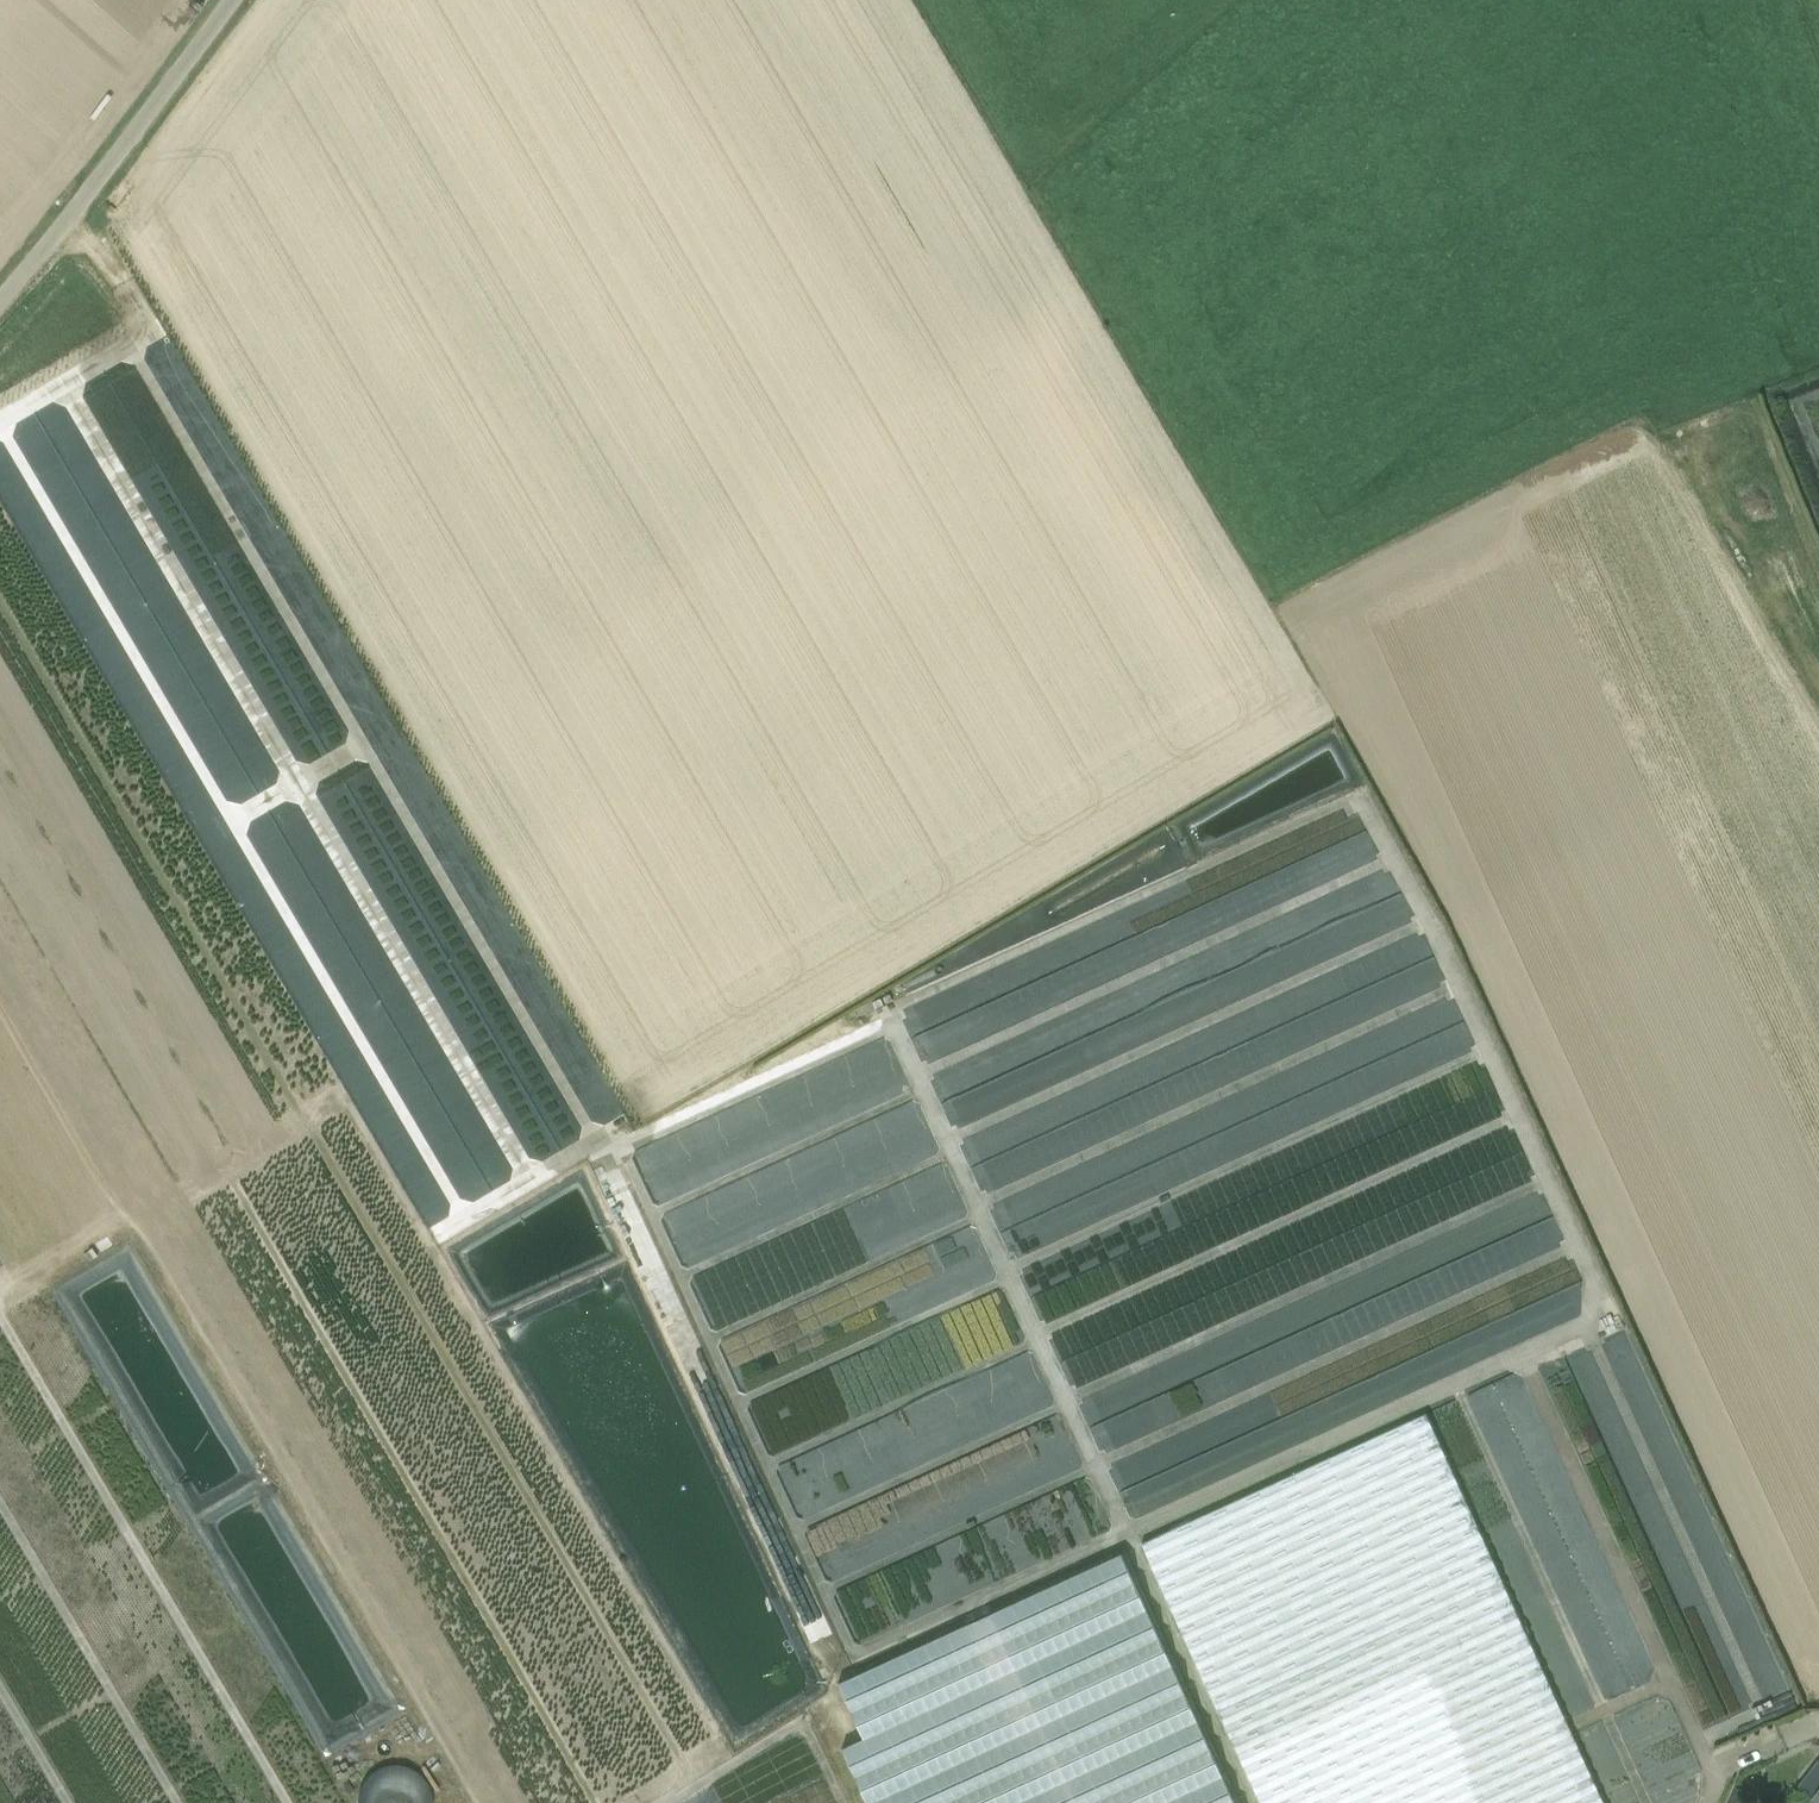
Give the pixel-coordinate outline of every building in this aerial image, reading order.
[(923,1065),(1008,1030),(1002,1016),(1017,1010),(1011,996),(1012,995),(1005,979),(904,1021),(923,1065)] [(1261,1802),(1604,1802),(1429,1413),(1407,1423),(1143,1544),(1261,1802)] [(867,1802),(1234,1802),(1121,1555),(839,1684),(864,1739),(842,1749),(867,1802)] [(432,1799),(430,1791),(427,1785),(422,1779),(415,1774),(409,1771),(402,1769),(392,1768),(385,1770),(378,1772),(373,1775),(367,1781),(362,1787),(360,1792),(357,1800),(357,1802),(433,1802),(432,1799)] [(1736,1788),(1730,1802),(1743,1802),(1747,1792),(1736,1788)] [(1811,1802),(1818,1802),(1818,1792),(1811,1802)]
